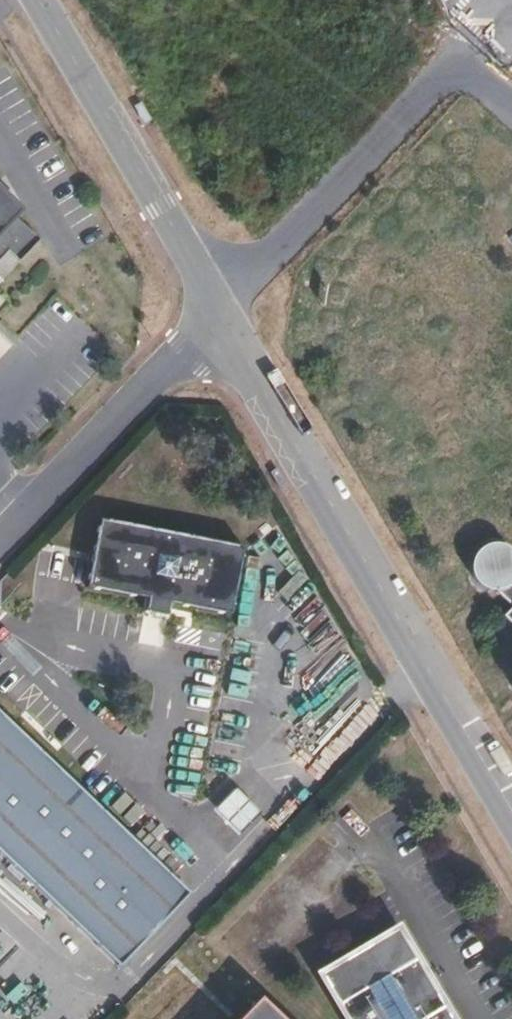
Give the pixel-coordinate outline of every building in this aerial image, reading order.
[(9,255),(22,265),(41,243),(17,219),(21,214),(0,196),(0,265),(9,255)] [(83,592),(137,603),(160,609),(221,621),(232,555),(97,524),(83,592)] [(509,551),(504,548),(498,548),(490,549),(486,551),(480,556),(477,560),(474,567),(473,572),(474,578),(475,583),(479,587),(486,592),(494,595),(498,595),(511,608),(511,553),(509,551)] [(160,609),(137,603),(134,617),(158,622),(160,609)] [(0,710),(0,851),(121,966),(192,893),(0,710)] [(400,928),(321,974),(347,1018),(452,1018),(400,928)] [(261,1000),(243,1018),(280,1018),(261,1000)]
